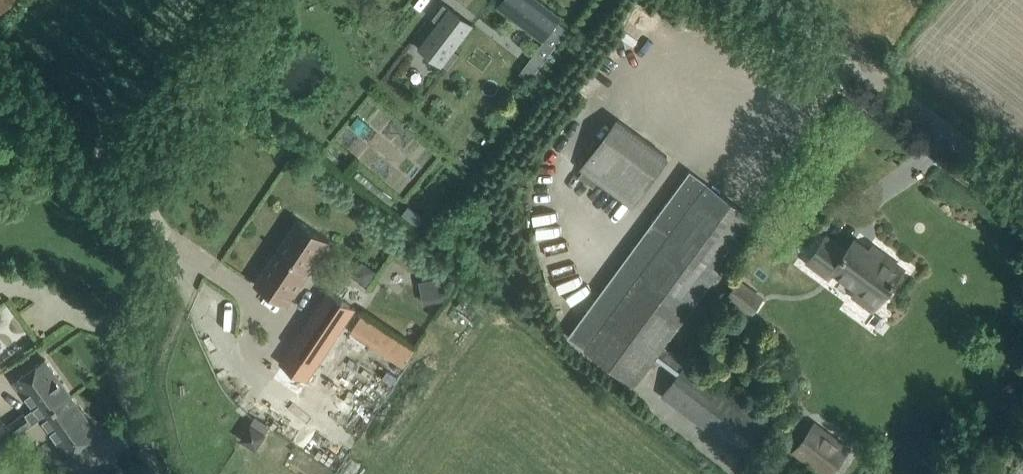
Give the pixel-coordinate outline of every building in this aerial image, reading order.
[(9,0),(0,0),(0,11),(9,0)] [(504,0),(499,6),(491,18),(495,21),(504,9),(544,40),(560,18),(536,0),(504,0)] [(473,26),(446,6),(434,20),(438,23),(419,47),(448,69),(458,56),(459,54),(454,50),(473,26)] [(545,59),(535,51),(519,72),(530,80),(545,59)] [(670,155),(618,116),(580,168),(584,171),(579,177),(594,187),(598,182),(633,207),(670,155)] [(669,234),(584,348),(635,387),(657,358),(665,346),(719,270),(744,237),(756,221),(706,185),(690,172),(653,221),(669,234)] [(329,240),(315,230),(298,219),(254,284),(286,305),(329,240)] [(874,309),(891,286),(903,269),(881,253),(877,258),(854,241),(845,253),(826,238),(809,261),(829,276),(834,270),(860,289),(855,295),(874,309)] [(724,298),(749,316),(764,296),(740,278),(724,298)] [(329,290),(291,347),(280,364),(306,381),(355,308),(329,290)] [(364,314),(352,332),(403,367),(415,350),(364,314)] [(665,346),(657,358),(678,374),(661,396),(743,456),(768,421),(665,346)] [(18,435),(41,419),(72,397),(45,359),(14,381),(36,411),(28,417),(24,413),(10,424),(18,435)] [(41,419),(68,457),(99,435),(72,397),(41,419)] [(841,461),(850,447),(815,421),(792,453),(821,473),(833,473),(834,472),(836,473),(840,473),(846,465),(841,461)] [(251,426),(241,443),(256,453),(267,437),(251,426)]
